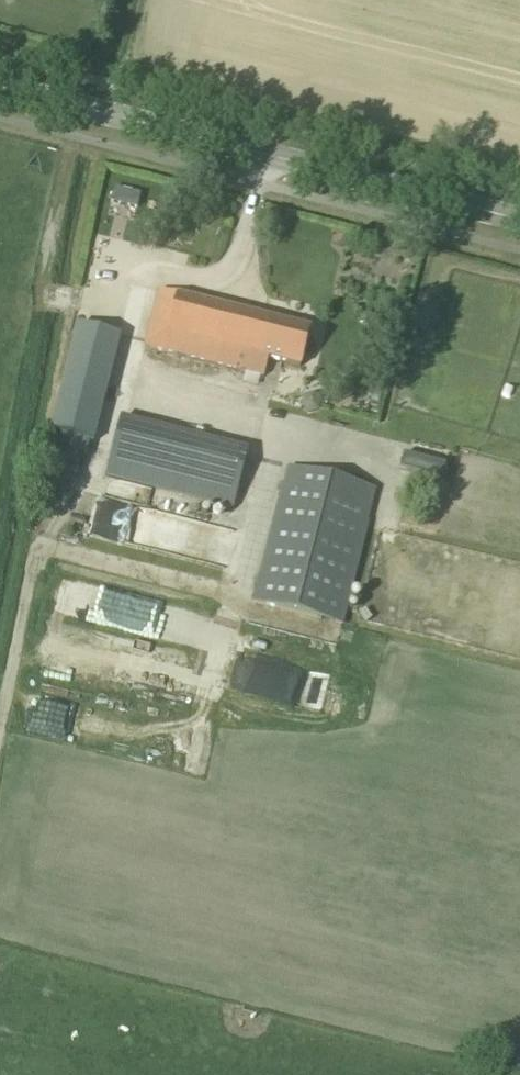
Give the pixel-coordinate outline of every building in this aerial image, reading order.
[(145,347),(246,373),(244,383),(258,386),(261,376),(263,377),(268,359),(300,367),(310,329),(159,291),(145,347)] [(83,477),(113,333),(69,324),(40,468),(83,477)] [(105,476),(233,508),(248,448),(120,416),(105,476)] [(341,624),(375,489),(289,468),(255,602),(341,624)] [(99,540),(242,568),(248,538),(105,509),(99,540)] [(205,621),(120,595),(112,622),(197,648),(205,621)] [(207,685),(318,709),(325,681),(214,656),(207,685)] [(30,694),(23,730),(49,734),(55,698),(30,694)]
